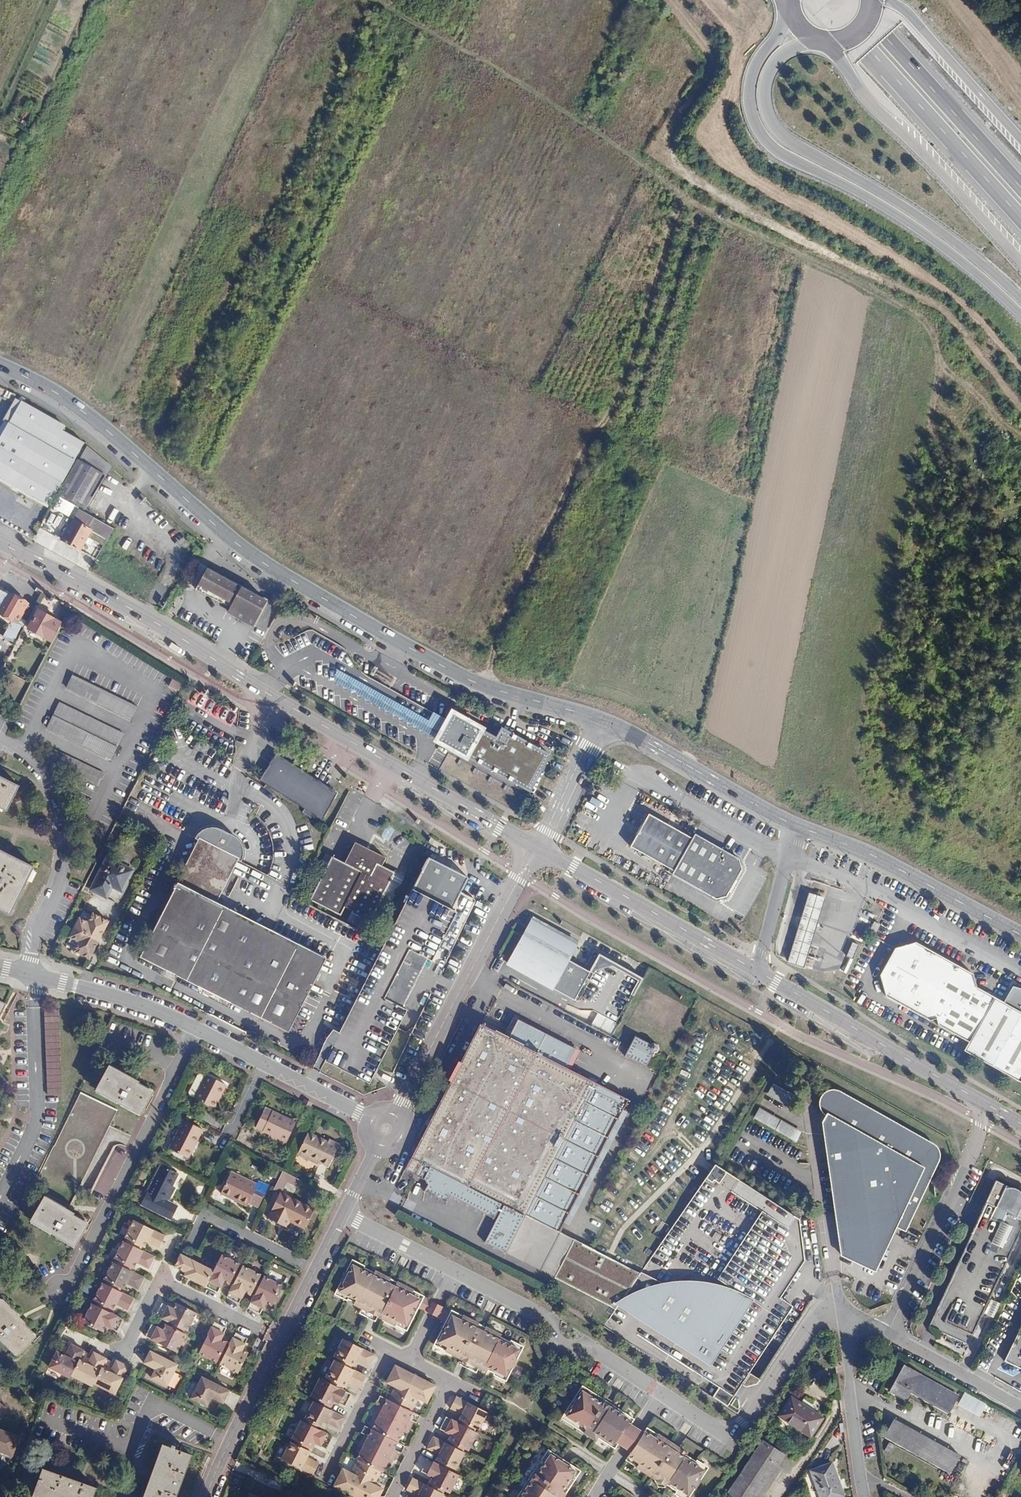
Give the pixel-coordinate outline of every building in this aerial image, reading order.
[(46,504),(49,506),(84,443),(62,431),(63,429),(65,426),(21,402),(0,438),(0,454),(57,485),(46,504)] [(79,460),(77,460),(56,497),(64,501),(66,498),(85,509),(107,472),(111,467),(87,446),(79,460)] [(46,504),(57,485),(0,454),(0,478),(46,504)] [(102,500),(96,496),(90,507),(95,510),(102,500)] [(64,501),(56,497),(51,506),(58,510),(64,501)] [(99,521),(78,509),(69,526),(62,522),(58,530),(64,533),(60,540),(81,552),(93,532),(99,521)] [(108,527),(99,521),(93,532),(102,537),(108,527)] [(64,533),(58,530),(54,536),(60,540),(64,533)] [(206,568),(197,585),(235,606),(231,613),(253,625),(267,600),(206,568)] [(235,606),(197,585),(195,589),(228,607),(227,611),(231,613),(235,606)] [(24,627),(34,608),(28,605),(28,603),(9,593),(8,594),(0,590),(0,619),(10,625),(4,637),(13,642),(21,626),(24,627)] [(28,629),(53,643),(63,623),(39,610),(28,629)] [(424,740),(439,713),(418,702),(412,713),(306,656),(298,671),(424,740)] [(66,688),(131,720),(137,707),(72,675),(66,688)] [(170,687),(181,691),(183,683),(172,680),(170,687)] [(124,734),(59,702),(46,728),(111,760),(124,734)] [(457,759),(534,800),(553,764),(493,731),(489,738),(473,729),(474,727),(441,709),(439,713),(424,740),(422,744),(456,762),(457,759)] [(45,761),(98,787),(104,774),(51,748),(45,761)] [(342,795),(276,754),(260,780),(326,821),(342,795)] [(0,777),(0,808),(7,811),(19,786),(0,777)] [(208,822),(246,841),(250,843),(251,840),(252,836),(251,831),(250,828),(248,824),(246,821),(244,820),(242,817),(229,811),(226,811),(223,810),(220,811),(216,811),(212,813),(209,815),(206,818),(204,820),(208,822)] [(675,871),(693,838),(648,814),(642,825),(637,836),(631,847),(675,871)] [(325,959),(224,907),(215,903),(246,841),(208,822),(140,957),(288,1032),(325,959)] [(739,857),(695,834),(693,838),(675,871),(673,875),(717,898),(727,895),(742,868),(739,857)] [(351,913),(360,918),(369,922),(379,927),(398,889),(388,884),(394,873),(381,866),(385,858),(355,843),(344,864),(331,857),(310,900),(340,915),(344,908),(352,912),(351,913)] [(12,913),(34,867),(0,851),(0,907),(12,913)] [(90,890),(106,898),(112,888),(122,893),(132,871),(107,858),(90,890)] [(427,959),(431,961),(456,912),(452,910),(468,878),(428,858),(325,1062),(369,1084),(406,1010),(402,1009),(427,959)] [(801,964),(823,898),(809,893),(788,959),(801,964)] [(0,907),(0,910),(10,916),(12,913),(0,907)] [(73,950),(89,958),(108,921),(92,913),(88,923),(79,918),(69,936),(78,941),(73,950)] [(369,922),(360,918),(356,926),(365,931),(369,922)] [(575,944),(531,921),(508,964),(574,999),(619,1024),(643,978),(611,961),(593,967),(590,972),(566,959),(575,944)] [(874,933),(879,924),(874,921),(869,931),(874,933)] [(977,988),(973,974),(953,963),(948,965),(944,963),(942,957),(916,942),(895,948),(880,974),(887,997),(930,1021),(937,1019),(940,1026),(969,1043),(965,1050),(1020,1082),(1020,1081),(1020,1013),(977,988)] [(62,1095),(59,1010),(44,1011),(47,1096),(62,1095)] [(564,1067),(574,1048),(516,1019),(507,1038),(480,1025),(460,1063),(458,1062),(449,1081),(451,1082),(434,1115),(405,1172),(423,1181),(428,1185),(425,1191),(447,1203),(450,1196),(495,1219),(502,1204),(505,1206),(497,1220),(486,1242),(555,1278),(574,1240),(559,1232),(627,1099),(564,1067)] [(632,1035),(622,1055),(644,1066),(650,1053),(655,1051),(656,1048),(655,1043),(652,1042),(648,1043),(632,1035)] [(96,1091),(140,1115),(152,1093),(137,1085),(138,1083),(109,1067),(96,1091)] [(195,1096),(204,1078),(199,1075),(190,1093),(195,1096)] [(194,1098),(211,1107),(216,1097),(219,1098),(226,1086),(206,1075),(204,1078),(195,1096),(194,1098)] [(773,1083),(769,1096),(792,1105),(797,1092),(773,1083)] [(894,1216),(903,1222),(914,1203),(931,1175),(931,1171),(930,1167),(933,1166),(937,1161),(939,1160),(939,1157),(940,1154),(939,1151),(937,1148),(934,1145),(894,1123),(891,1122),(887,1122),(883,1123),(882,1119),(880,1116),(877,1114),(838,1091),(834,1090),(829,1091),(825,1093),(824,1094),(822,1097),(821,1100),(820,1102),(820,1106),(821,1108),(823,1111),(824,1113),(827,1114),(821,1119),(837,1225),(894,1216)] [(115,1111),(80,1093),(33,1188),(69,1205),(115,1111)] [(216,1097),(211,1107),(214,1109),(219,1098),(216,1097)] [(295,1123),(265,1108),(255,1128),(286,1143),(295,1123)] [(760,1108),(754,1119),(799,1140),(804,1129),(760,1108)] [(202,1130),(183,1120),(168,1149),(188,1159),(202,1130)] [(309,1158),(318,1162),(328,1167),(339,1145),(329,1140),(327,1142),(308,1133),(297,1155),(308,1160),(309,1158)] [(803,1259),(798,1219),(714,1164),(641,1275),(591,1249),(574,1240),(555,1278),(548,1292),(550,1293),(712,1399),(737,1415),(752,1390),(741,1383),(748,1373),(735,1364),(778,1298),(803,1259)] [(140,1205),(167,1218),(170,1213),(159,1207),(163,1200),(168,1202),(172,1195),(169,1193),(172,1187),(178,1175),(161,1165),(144,1199),(140,1205)] [(259,1186),(257,1185),(256,1187),(249,1183),(250,1181),(230,1172),(220,1195),(230,1200),(232,1197),(248,1205),(249,1203),(258,1208),(268,1186),(261,1183),(259,1186)] [(300,1181),(282,1172),(274,1190),(280,1192),(281,1193),(287,1182),(297,1187),(300,1181)] [(958,1341),(1020,1207),(1020,1193),(997,1181),(989,1197),(973,1230),(928,1327),(958,1341)] [(296,1201),(281,1193),(280,1192),(274,1204),(278,1206),(281,1199),(294,1205),(296,1201)] [(963,1225),(973,1230),(989,1197),(979,1192),(963,1225)] [(232,1197),(230,1200),(247,1207),(248,1205),(232,1197)] [(72,1216),(73,1214),(45,1198),(31,1221),(74,1247),(87,1225),(72,1216)] [(278,1206),(274,1204),(266,1219),(279,1225),(282,1219),(290,1223),(304,1229),(314,1210),(296,1201),(294,1205),(281,1199),(278,1206)] [(164,1225),(167,1218),(140,1205),(137,1211),(164,1225)] [(958,1341),(966,1345),(1020,1230),(1020,1207),(958,1341)] [(163,1226),(164,1225),(137,1211),(137,1212),(163,1226)] [(282,1219),(279,1225),(287,1229),(290,1223),(282,1219)] [(164,1236),(133,1221),(124,1238),(127,1240),(126,1243),(139,1250),(141,1246),(144,1248),(147,1242),(159,1248),(164,1236)] [(841,1253),(873,1268),(883,1247),(862,1237),(839,1241),(841,1253)] [(117,1261),(115,1264),(129,1271),(130,1267),(133,1269),(136,1263),(148,1269),(154,1257),(139,1250),(126,1243),(123,1242),(114,1259),(117,1261)] [(383,1261),(360,1249),(343,1280),(362,1290),(361,1292),(369,1296),(385,1305),(413,1321),(426,1298),(432,1302),(438,1292),(431,1288),(432,1287),(384,1260),(383,1261)] [(184,1277),(206,1288),(213,1272),(181,1256),(175,1268),(186,1274),(184,1277)] [(213,1272),(206,1288),(218,1294),(223,1283),(230,1286),(231,1283),(234,1284),(241,1271),(238,1269),(240,1266),(221,1257),(213,1272)] [(107,1281),(105,1284),(119,1291),(120,1288),(123,1290),(126,1284),(138,1290),(144,1278),(129,1271),(115,1264),(112,1262),(104,1280),(107,1281)] [(261,1276),(243,1267),(241,1271),(234,1284),(227,1299),(239,1305),(245,1293),(251,1296),(252,1293),(255,1295),(262,1281),(259,1280),(261,1276)] [(282,1287),(264,1278),(262,1281),(255,1295),(248,1309),(260,1315),(266,1304),(272,1307),(282,1287)] [(96,1302),(95,1305),(108,1312),(110,1309),(112,1311),(115,1305),(127,1311),(133,1299),(102,1283),(93,1301),(96,1302)] [(445,1295),(438,1292),(432,1302),(439,1305),(445,1309),(451,1299),(445,1295)] [(385,1305),(369,1296),(366,1301),(382,1310),(385,1305)] [(752,1366),(791,1306),(778,1298),(735,1364),(748,1373),(752,1366)] [(458,1303),(451,1299),(445,1309),(452,1313),(439,1336),(467,1352),(483,1360),(491,1365),(492,1363),(510,1374),(528,1343),(506,1331),(507,1329),(458,1301),(458,1303)] [(24,1324),(1,1300),(0,1301),(0,1339),(16,1356),(34,1338),(22,1325),(24,1324)] [(123,1320),(92,1304),(82,1322),(102,1332),(105,1326),(117,1332),(123,1320)] [(184,1330),(188,1332),(197,1314),(177,1304),(174,1310),(162,1304),(156,1316),(171,1323),(184,1330)] [(183,1333),(184,1330),(171,1323),(169,1326),(166,1325),(163,1331),(152,1325),(145,1337),(177,1353),(186,1335),(183,1333)] [(227,1329),(215,1323),(199,1354),(217,1363),(218,1360),(221,1361),(228,1348),(225,1346),(227,1343),(221,1340),(227,1329)] [(1004,1365),(1020,1373),(1020,1330),(1004,1365)] [(248,1340),(236,1333),(228,1348),(221,1361),(220,1365),(238,1374),(248,1354),(242,1351),(248,1340)] [(376,1356),(345,1339),(335,1357),(340,1359),(339,1362),(352,1369),(353,1366),(355,1367),(358,1361),(369,1367),(376,1356)] [(79,1360),(84,1351),(71,1345),(66,1357),(56,1353),(49,1368),(70,1379),(71,1376),(79,1360)] [(178,1366),(150,1352),(144,1364),(156,1370),(151,1379),(167,1387),(178,1366)] [(483,1360),(467,1352),(464,1356),(480,1365),(483,1360)] [(106,1359),(94,1353),(88,1365),(79,1360),(71,1376),(92,1387),(94,1384),(102,1368),(106,1359)] [(441,1375),(401,1354),(392,1371),(401,1376),(394,1389),(385,1384),(381,1391),(385,1393),(381,1400),(385,1402),(383,1406),(376,1417),(369,1414),(365,1421),(369,1423),(365,1430),(368,1432),(367,1435),(360,1447),(362,1448),(355,1461),(346,1456),(337,1473),(377,1495),(386,1478),(377,1473),(384,1460),(386,1461),(392,1449),(394,1445),(397,1447),(401,1440),(405,1442),(409,1435),(402,1431),(408,1419),(410,1416),(413,1418),(417,1410),(421,1412),(425,1405),(416,1400),(423,1388),(432,1392),(441,1375)] [(339,1362),(335,1360),(326,1377),(332,1380),(330,1383),(343,1390),(344,1387),(346,1388),(349,1382),(361,1388),(367,1377),(352,1369),(339,1362)] [(111,1373),(102,1368),(94,1384),(115,1395),(128,1368),(116,1361),(111,1373)] [(748,1373),(741,1383),(752,1390),(759,1380),(763,1373),(752,1366),(748,1373)] [(948,1413),(957,1396),(904,1366),(890,1391),(906,1400),(910,1392),(948,1413)] [(223,1404),(229,1392),(202,1378),(191,1399),(207,1407),(212,1398),(223,1404)] [(330,1383),(320,1378),(311,1396),(319,1400),(318,1403),(330,1409),(334,1400),(346,1406),(352,1394),(343,1390),(330,1383)] [(492,1403),(461,1386),(455,1398),(467,1404),(464,1410),(468,1412),(466,1415),(478,1421),(479,1418),(483,1420),(492,1403)] [(634,1419),(582,1386),(561,1418),(595,1441),(597,1438),(615,1449),(618,1444),(630,1425),(634,1419)] [(966,1391),(959,1404),(981,1416),(988,1403),(966,1391)] [(810,1437),(822,1419),(790,1397),(778,1416),(810,1437)] [(318,1403),(314,1401),(305,1418),(307,1419),(305,1422),(317,1428),(319,1425),(325,1428),(328,1423),(339,1429),(346,1417),(330,1409),(318,1403)] [(466,1415),(451,1406),(444,1419),(455,1425),(452,1430),(456,1432),(455,1435),(466,1442),(468,1439),(472,1441),(481,1423),(478,1421),(466,1415)] [(960,1456),(894,1419),(884,1437),(950,1474),(960,1456)] [(305,1422),(301,1420),(292,1438),(296,1440),(295,1443),(307,1449),(308,1446),(312,1448),(315,1442),(327,1448),(333,1436),(317,1428),(305,1422)] [(638,1430),(630,1425),(618,1444),(626,1448),(631,1452),(643,1433),(638,1430)] [(455,1435),(438,1426),(431,1437),(443,1444),(439,1449),(443,1451),(442,1454),(453,1460),(455,1458),(458,1460),(468,1443),(466,1442),(455,1435)] [(647,1428),(643,1433),(631,1452),(625,1460),(666,1487),(667,1485),(685,1496),(689,1496),(707,1469),(686,1455),(687,1454),(647,1428)] [(0,1430),(0,1452),(12,1457),(19,1437),(0,1430)] [(295,1443),(291,1441),(281,1458),(312,1475),(320,1462),(308,1456),(311,1450),(307,1449),(295,1443)] [(756,1451),(777,1465),(784,1455),(762,1441),(756,1451)] [(442,1454),(438,1452),(423,1444),(417,1456),(428,1462),(425,1468),(429,1470),(427,1472),(434,1476),(433,1477),(446,1483),(447,1481),(453,1483),(462,1465),(453,1460),(442,1454)] [(165,1446),(162,1445),(143,1496),(147,1496),(165,1446)] [(191,1455),(165,1446),(147,1496),(176,1496),(191,1455)] [(579,1468),(546,1448),(517,1496),(562,1496),(579,1468)] [(777,1465),(756,1451),(728,1493),(733,1496),(756,1496),(777,1465)] [(831,1463),(810,1471),(820,1496),(839,1496),(843,1495),(831,1463)] [(416,1467),(410,1479),(421,1485),(418,1491),(422,1493),(421,1496),(423,1496),(440,1496),(447,1484),(446,1483),(433,1477),(416,1467)] [(39,1496),(93,1496),(96,1488),(43,1468),(33,1495),(39,1496)]
